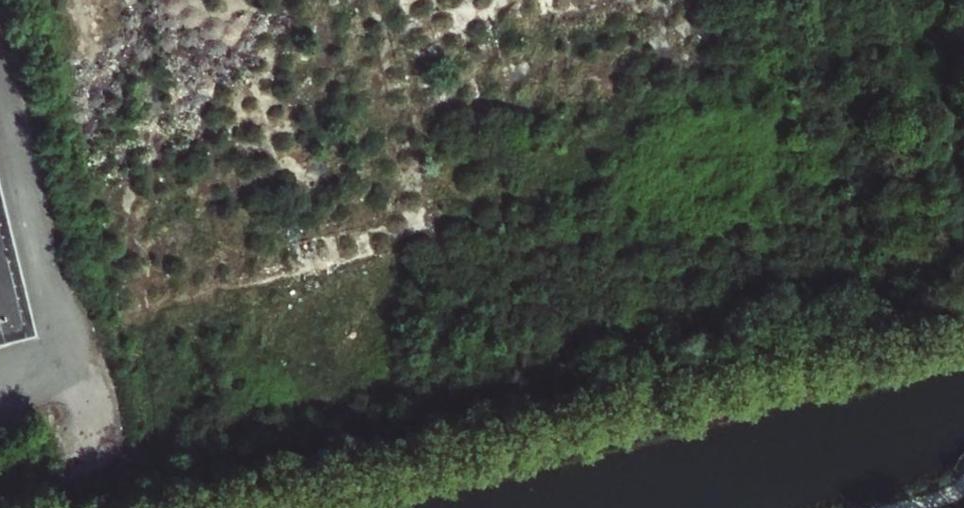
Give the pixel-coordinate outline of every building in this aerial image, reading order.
[(26,332),(0,225),(0,338),(26,332)]
